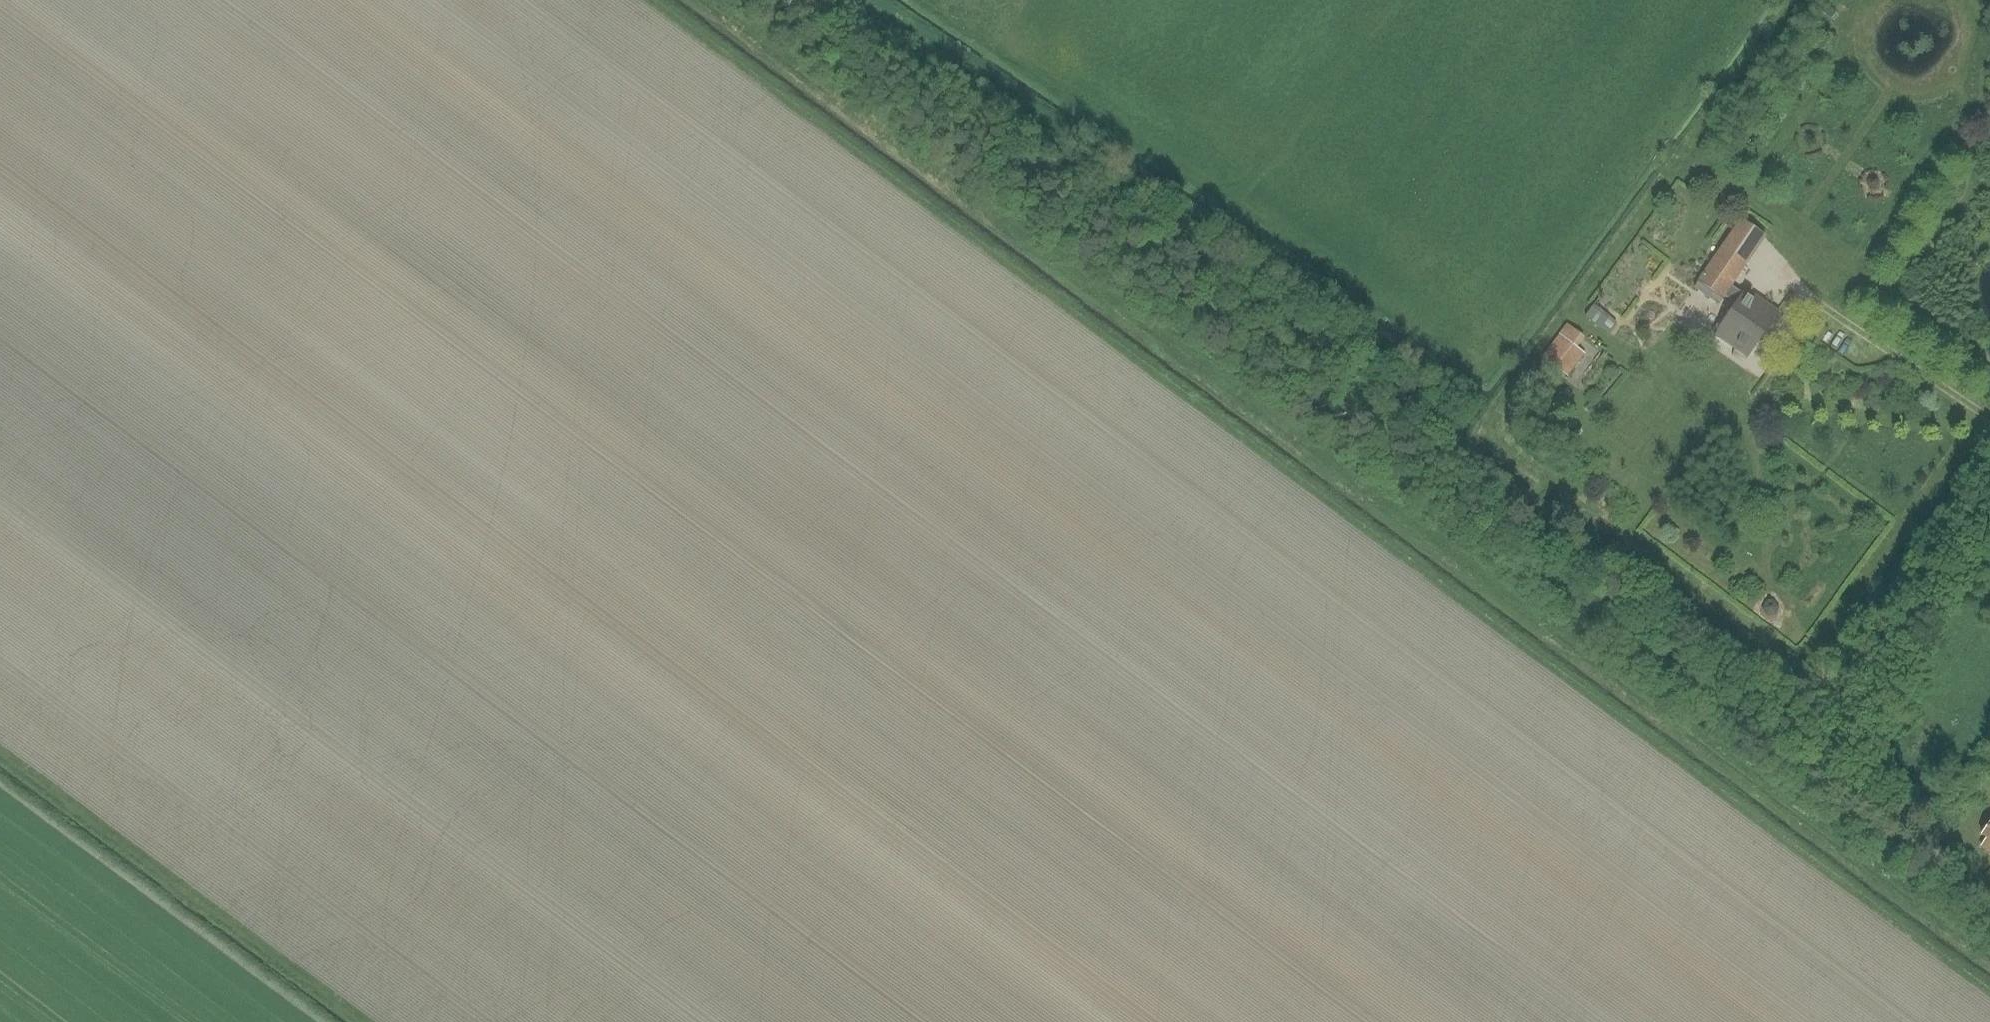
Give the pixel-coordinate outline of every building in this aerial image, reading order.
[(1730,294),(1772,232),(1747,214),(1704,278),(1706,279),(1702,285),(1725,301),(1730,294)] [(1752,286),(1719,332),(1747,353),(1760,362),(1793,316),(1781,307),(1752,286)] [(1590,318),(1608,326),(1614,313),(1595,305),(1590,318)] [(1573,331),(1567,326),(1543,357),(1563,372),(1581,349),(1567,339),(1573,331)] [(1981,835),(1986,839),(1981,846),(1989,853),(1989,822),(1981,835)]
